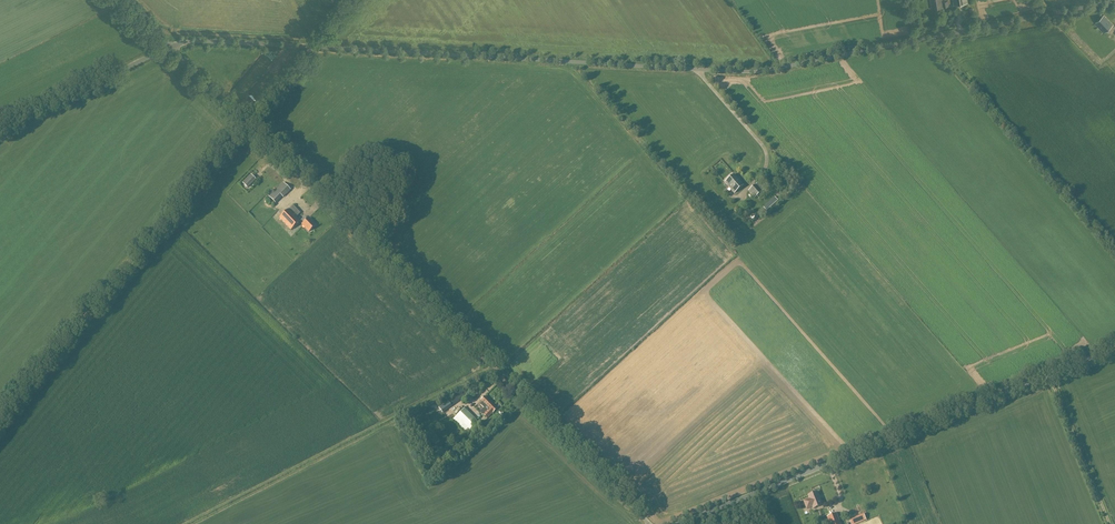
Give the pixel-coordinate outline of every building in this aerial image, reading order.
[(943,2),(942,0),(930,0),(931,9),(949,6),(948,1),(943,2)] [(1104,33),(1113,25),(1103,15),(1095,23),(1104,33)] [(254,68),(259,72),(265,65),(260,62),(254,68)] [(243,93),(250,86),(243,80),(237,87),(243,93)] [(237,88),(233,91),(240,97),(243,93),(237,88)] [(248,188),(256,180),(250,175),(242,183),(248,188)] [(734,194),(743,186),(734,175),(725,183),(734,194)] [(754,199),(764,189),(758,182),(748,191),(754,199)] [(283,183),(276,190),(269,197),(276,204),(282,197),(283,198),(291,190),(283,183)] [(766,211),(778,201),(774,197),(763,208),(766,211)] [(293,206),(289,210),(296,217),(300,214),(293,206)] [(296,217),(289,210),(279,219),(291,231),(300,222),(301,221),(300,221),(296,217)] [(300,221),(301,221),(300,222),(302,225),(309,232),(315,226),(308,219),(307,220),(305,217),(300,221)] [(461,399),(466,395),(463,391),(439,407),(443,413),(462,400),(461,399)] [(487,419),(497,409),(484,397),(481,401),(489,409),(483,415),(487,419)] [(467,435),(479,423),(464,409),(453,420),(467,435)] [(809,509),(813,508),(813,509),(823,505),(818,492),(808,496),(809,499),(806,501),(809,509)] [(830,523),(841,523),(837,513),(828,517),(830,523)] [(866,520),(864,515),(850,521),(851,523),(858,523),(866,520)]
